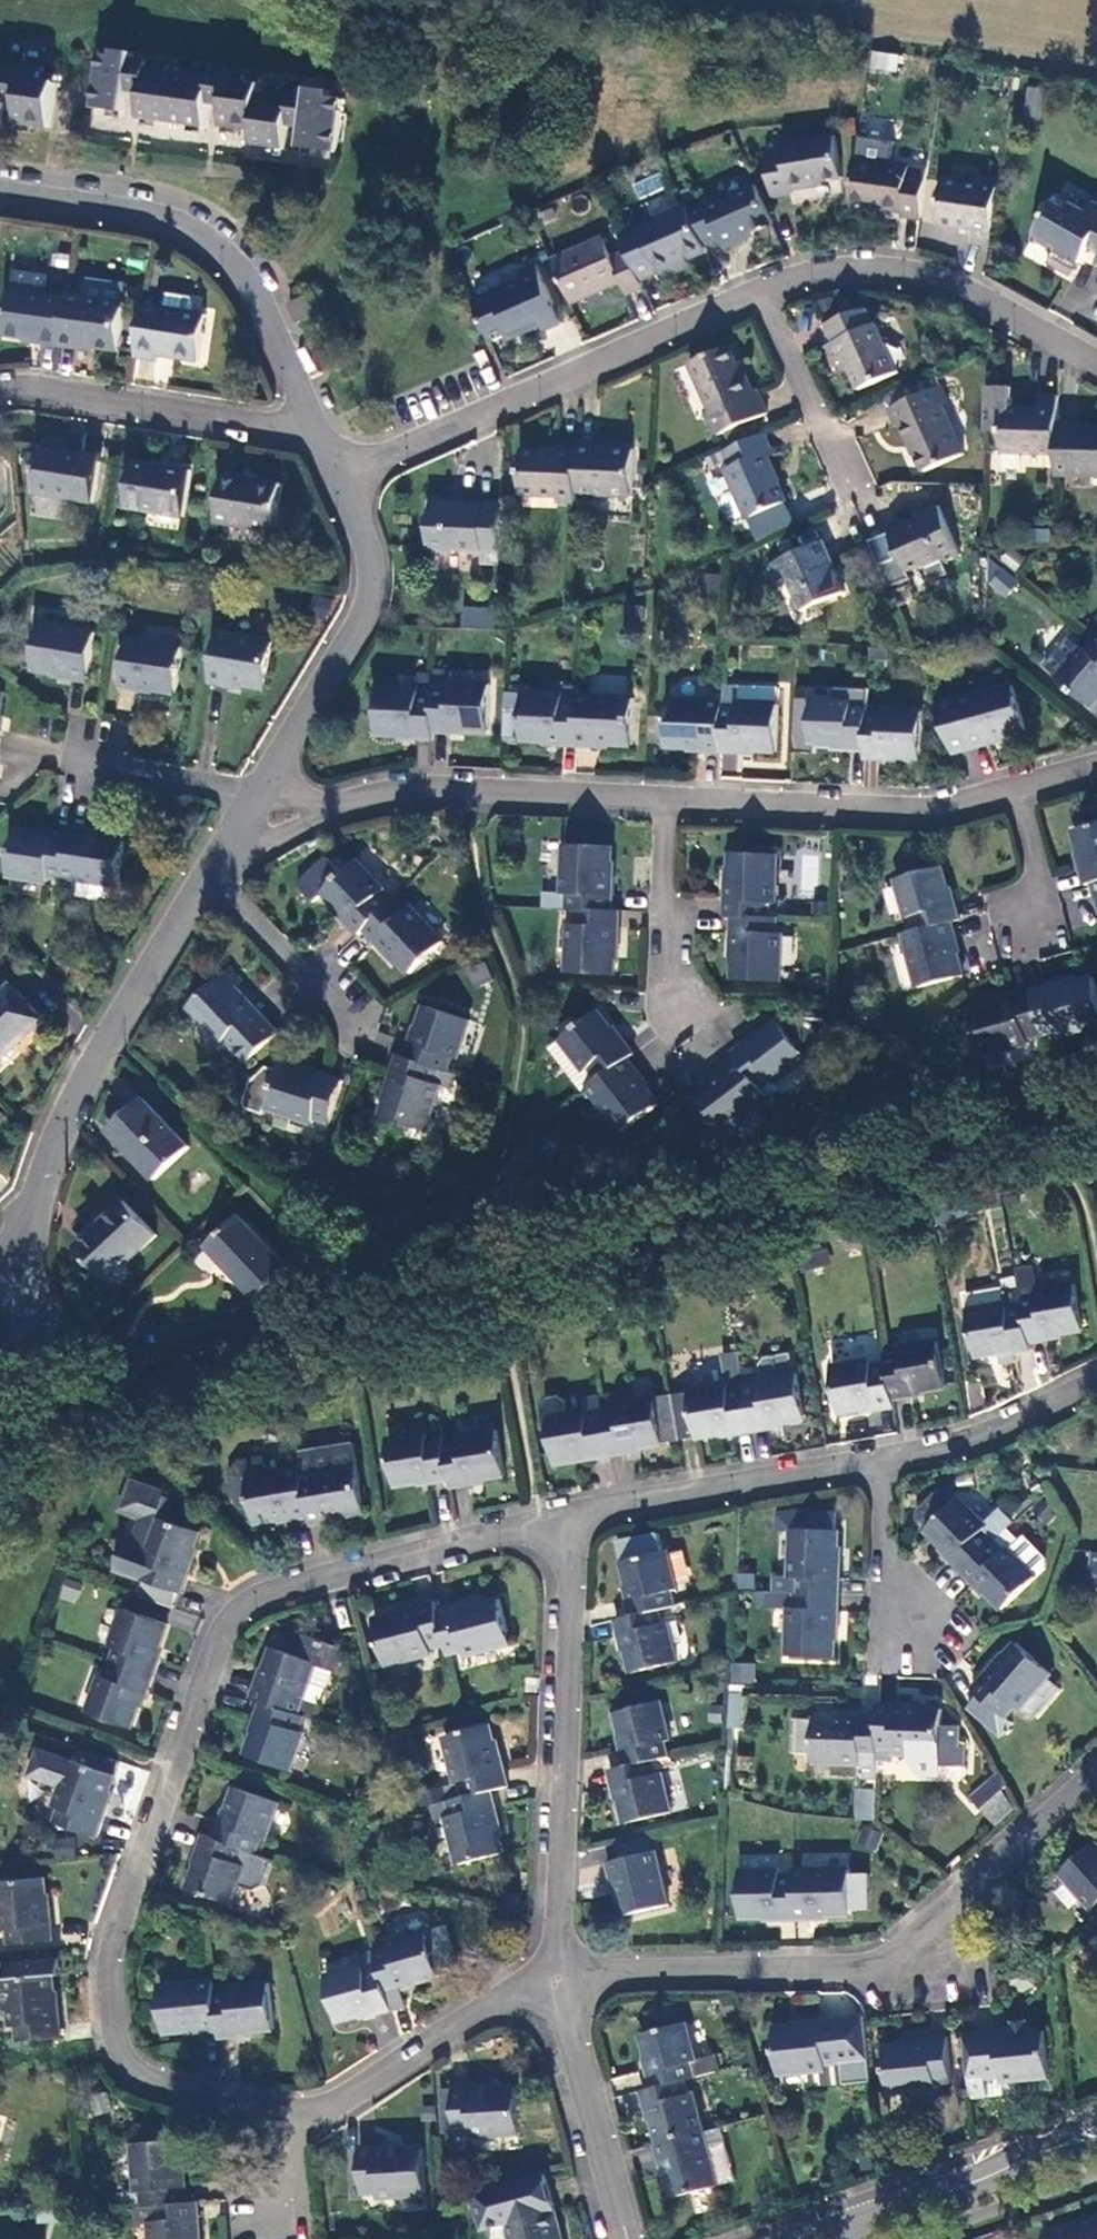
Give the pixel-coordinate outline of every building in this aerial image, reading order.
[(91,137),(333,171),(343,98),(331,97),(332,90),(312,87),(311,95),(275,90),(274,95),(262,94),(264,77),(252,75),(252,69),(232,66),(230,73),(195,68),(195,73),(170,70),(171,65),(135,60),(137,52),(117,50),(115,56),(103,54),(91,137)] [(881,52),(878,71),(898,74),(900,55),(881,52)] [(3,125),(7,93),(21,95),(18,125),(51,130),(58,74),(45,73),(46,67),(25,64),(24,70),(0,67),(0,125),(3,125)] [(1030,89),(1025,119),(1042,122),(1047,92),(1030,89)] [(838,138),(782,146),(784,152),(768,156),(773,199),(793,196),(792,190),(812,188),(812,184),(844,180),(838,138)] [(904,217),(922,219),(930,170),(887,163),(889,147),(860,143),(851,202),(885,207),(885,209),(904,212),(904,217)] [(972,244),(992,247),(999,189),(945,182),(939,224),(974,230),(972,244)] [(742,238),(774,224),(757,185),(709,206),(706,201),(689,207),(705,245),(722,239),(727,248),(743,241),(742,238)] [(1096,201),(1089,213),(1059,196),(1055,201),(1051,201),(1047,204),(1046,207),(1045,210),(1049,215),(1035,239),(1058,254),(1052,265),(1075,278),(1092,250),(1096,252),(1096,202),(1096,201)] [(678,267),(709,253),(705,245),(689,207),(688,206),(622,235),(630,251),(643,282),(662,273),(664,279),(680,273),(678,267)] [(604,239),(554,260),(573,305),(624,283),(629,294),(645,288),(643,282),(630,251),(613,259),(604,239)] [(524,280),(475,302),(493,344),(520,331),(521,333),(542,324),(546,330),(565,323),(537,264),(520,272),(524,280)] [(68,298),(46,295),(48,276),(16,271),(14,290),(12,290),(5,335),(25,338),(43,340),(42,343),(61,346),(68,298)] [(167,293),(165,308),(195,312),(196,303),(192,297),(167,293)] [(126,304),(68,296),(68,297),(68,298),(61,346),(79,349),(80,345),(118,351),(126,304)] [(309,296),(290,304),(298,323),(318,314),(309,296)] [(165,308),(145,305),(136,357),(159,362),(160,356),(200,362),(208,315),(195,312),(165,308)] [(860,390),(899,374),(878,324),(874,325),(867,311),(857,313),(827,326),(835,344),(830,346),(837,365),(847,361),(860,390)] [(715,438),(765,417),(756,395),(751,396),(742,378),(741,379),(727,349),(689,365),(709,414),(704,416),(715,438)] [(949,405),(936,375),(896,393),(902,406),(891,411),(898,428),(900,427),(909,446),(913,443),(926,473),(964,457),(943,407),(949,405)] [(1005,389),(987,389),(986,435),(1002,435),(1002,455),(1058,456),(1059,425),(1059,398),(1040,397),(1038,411),(1014,411),(1014,400),(1005,399),(1005,389)] [(1014,390),(1005,389),(1005,399),(1014,400),(1014,390)] [(885,398),(891,411),(902,406),(896,393),(885,398)] [(1059,425),(1058,456),(1058,474),(1096,475),(1096,430),(1076,430),(1076,426),(1059,425)] [(772,452),(764,435),(707,461),(713,470),(729,462),(732,469),(728,472),(737,493),(727,496),(724,505),(730,518),(737,520),(747,517),(749,522),(788,504),(774,474),(776,473),(768,454),(772,452)] [(601,443),(581,441),(580,449),(578,494),(633,498),(636,451),(614,450),(614,448),(602,447),(601,443)] [(102,456),(43,447),(36,493),(95,504),(102,456)] [(557,502),(578,504),(578,494),(580,449),(562,448),(562,451),(525,449),(522,494),(557,496),(557,502)] [(129,506),(186,516),(192,469),(167,465),(166,467),(136,462),(129,506)] [(284,484),(226,475),(218,522),(276,530),(284,484)] [(456,550),(502,554),(504,506),(483,504),(483,509),(455,507),(455,504),(434,502),(430,553),(456,554),(456,550)] [(897,563),(883,569),(893,590),(915,581),(912,574),(927,567),(934,584),(953,576),(948,564),(964,557),(942,507),(918,518),(920,522),(892,534),(893,536),(901,553),(894,556),(897,563)] [(873,544),(883,569),(897,563),(894,556),(901,553),(893,536),(873,544)] [(827,541),(771,565),(779,583),(789,579),(804,610),(847,592),(832,561),(834,559),(827,541)] [(1012,551),(1004,562),(1014,570),(1023,560),(1012,551)] [(1003,597),(1017,581),(996,563),(982,580),(1003,597)] [(493,628),(494,609),(461,606),(460,626),(493,628)] [(96,631),(42,623),(34,670),(71,677),(71,680),(88,683),(96,631)] [(273,640),(220,631),(211,683),(229,686),(230,683),(267,689),(273,640)] [(183,645),(129,637),(121,688),(137,691),(137,687),(175,694),(183,645)] [(1087,651),(1083,648),(1082,649),(1070,637),(1046,665),(1058,676),(1057,678),(1092,708),(1096,702),(1096,640),(1087,651)] [(453,672),(436,670),(436,674),(433,732),(451,732),(452,728),(490,731),(492,684),(452,683),(453,672)] [(416,739),(433,740),(433,732),(436,674),(419,674),(418,689),(380,687),(378,735),(415,737),(416,739)] [(528,686),(509,684),(505,743),(526,744),(526,740),(562,742),(562,745),(577,747),(579,702),(563,700),(564,695),(528,693),(528,686)] [(1015,686),(938,707),(955,756),(990,745),(989,740),(1027,732),(1015,686)] [(779,689),(725,687),(724,702),(724,707),(740,707),(740,704),(778,705),(779,689)] [(635,699),(580,696),(579,702),(577,747),(594,748),(594,743),(634,745),(635,699)] [(851,752),(866,752),(869,714),(869,707),(854,707),(854,701),(815,699),(812,746),(850,747),(851,752)] [(706,752),(722,752),(724,707),(724,702),(669,700),(667,746),(706,748),(706,752)] [(740,707),(724,707),(722,752),(738,752),(739,749),(777,750),(778,705),(740,704),(740,707)] [(885,715),(869,714),(866,752),(866,759),(882,759),(882,755),(921,758),(924,713),(885,710),(885,715)] [(1085,885),(1093,883),(1096,882),(1096,824),(1072,831),(1083,868),(1080,869),(1085,885)] [(94,831),(73,828),(71,836),(65,876),(81,878),(117,884),(119,884),(127,840),(94,834),(94,831)] [(48,877),(64,880),(65,876),(71,836),(56,833),(55,836),(17,829),(10,875),(47,881),(48,877)] [(614,910),(616,877),(610,877),(612,848),(566,846),(564,893),(546,892),(545,908),(576,910),(614,910)] [(725,882),(723,916),(731,917),(769,918),(769,903),(773,904),(776,855),(730,854),(728,882),(725,882)] [(343,874),(328,857),(299,885),(315,902),(325,894),(350,921),(348,924),(359,935),(364,931),(391,904),(381,893),(385,890),(358,860),(343,874)] [(913,915),(918,931),(952,921),(960,919),(955,902),(952,904),(942,866),(896,879),(906,917),(913,915)] [(114,903),(117,884),(81,878),(78,897),(114,903)] [(407,912),(396,900),(391,904),(364,931),(387,954),(389,953),(409,974),(443,941),(412,907),(407,912)] [(620,946),(621,911),(614,910),(576,910),(575,925),(571,925),(570,973),(616,975),(616,945),(620,946)] [(776,934),(777,917),(769,918),(731,917),(730,949),(734,950),(733,981),(780,982),(781,934),(776,934)] [(957,937),(952,921),(918,931),(904,934),(918,988),(963,976),(953,939),(957,937)] [(231,967),(188,1007),(221,1043),(225,1040),(247,1063),(280,1032),(245,994),(242,997),(234,988),(243,979),(231,967)] [(1030,991),(1043,1034),(1056,1031),(1058,1036),(1096,1025),(1096,990),(1094,977),(1066,984),(1065,982),(1030,991)] [(0,999),(0,1064),(46,1021),(13,986),(0,999)] [(1028,1038),(1043,1034),(1030,991),(996,1000),(997,1003),(970,1010),(983,1056),(1029,1044),(1028,1038)] [(410,1042),(405,1056),(440,1068),(447,1070),(452,1056),(457,1058),(470,1020),(426,1007),(414,1043),(410,1042)] [(589,1067),(599,1080),(627,1059),(635,1053),(625,1040),(621,1042),(598,1011),(561,1040),(584,1070),(589,1067)] [(746,1042),(732,1052),(737,1059),(761,1089),(775,1078),(786,1094),(820,1069),(818,1067),(847,1047),(848,1047),(850,1046),(828,1019),(796,1016),(783,1026),(779,1020),(748,1045),(746,1042)] [(436,1083),(440,1068),(405,1056),(397,1053),(387,1086),(390,1087),(380,1115),(425,1130),(441,1085),(436,1083)] [(639,1073),(627,1059),(599,1080),(589,1088),(623,1132),(658,1104),(636,1075),(639,1073)] [(723,1132),(768,1098),(761,1089),(737,1059),(725,1069),(726,1072),(696,1095),(723,1132)] [(330,1122),(343,1082),(311,1071),(310,1073),(282,1063),(280,1069),(268,1066),(251,1082),(245,1103),(247,1108),(264,1115),(267,1108),(313,1123),(314,1118),(330,1122)] [(189,1148),(144,1099),(110,1130),(155,1178),(189,1148)] [(125,1203),(76,1247),(107,1280),(155,1237),(125,1203)] [(287,1267),(240,1217),(208,1247),(254,1296),(287,1267)] [(1015,1354),(1030,1351),(1029,1343),(1021,1299),(1019,1287),(1017,1276),(1002,1279),(1003,1287),(1004,1290),(1005,1302),(967,1310),(976,1356),(999,1352),(1000,1364),(1016,1362),(1015,1354)] [(1037,1297),(1021,1299),(1029,1343),(1046,1341),(1045,1337),(1083,1331),(1075,1284),(1035,1291),(1037,1297)] [(964,1294),(967,1310),(1005,1302),(1004,1290),(1003,1287),(964,1294)] [(901,1353),(885,1356),(887,1363),(893,1399),(910,1397),(910,1394),(946,1386),(938,1341),(900,1347),(901,1353)] [(735,1435),(752,1432),(744,1385),(739,1350),(723,1353),(728,1384),(690,1391),(697,1438),(733,1432),(735,1435)] [(763,1378),(794,1373),(791,1353),(766,1357),(761,1363),(763,1378)] [(878,1411),(894,1408),(893,1399),(887,1363),(870,1366),(869,1360),(831,1367),(839,1414),(878,1407),(878,1411)] [(758,1383),(744,1385),(752,1432),(767,1430),(766,1426),(806,1419),(798,1372),(794,1373),(763,1378),(758,1379),(758,1383)] [(593,1460),(610,1457),(602,1410),(600,1395),(585,1398),(587,1408),(570,1412),(566,1390),(560,1386),(548,1389),(543,1394),(554,1461),(592,1456),(593,1460)] [(625,1451),(680,1442),(672,1394),(615,1404),(616,1407),(602,1410),(610,1457),(626,1454),(625,1451)] [(304,1398),(294,1402),(298,1414),(308,1410),(304,1398)] [(286,1402),(275,1406),(279,1416),(290,1413),(286,1402)] [(459,1440),(445,1442),(450,1481),(451,1488),(468,1485),(467,1482),(506,1476),(498,1429),(459,1435),(459,1440)] [(434,1484),(450,1481),(445,1442),(443,1436),(427,1438),(427,1434),(387,1440),(395,1487),(433,1480),(434,1484)] [(365,1513),(354,1442),(298,1450),(303,1474),(310,1518),(311,1526),(327,1523),(326,1519),(365,1513)] [(294,1521),(310,1518),(303,1474),(298,1450),(282,1452),(285,1471),(268,1473),(265,1456),(243,1460),(229,1479),(231,1497),(248,1495),(255,1523),(293,1518),(294,1521)] [(144,1580),(139,1596),(173,1609),(178,1593),(181,1595),(192,1562),(189,1561),(199,1532),(173,1523),(181,1503),(150,1491),(141,1512),(155,1517),(145,1547),(126,1541),(116,1570),(144,1580)] [(950,1559),(961,1570),(993,1540),(982,1529),(986,1525),(959,1497),(950,1504),(936,1491),(916,1508),(916,1518),(952,1556),(950,1559)] [(773,1592),(839,1595),(840,1559),(837,1558),(838,1531),(836,1531),(836,1513),(798,1512),(797,1529),(793,1529),(791,1577),(774,1576),(773,1592)] [(1005,1528),(993,1540),(1003,1551),(1007,1547),(1009,1549),(1018,1540),(1005,1528)] [(1003,1551),(993,1540),(961,1570),(972,1582),(975,1579),(1003,1607),(1045,1567),(1044,1557),(1023,1535),(1018,1540),(1009,1549),(1007,1547),(1003,1551)] [(626,1596),(630,1616),(658,1609),(675,1605),(671,1590),(676,1587),(667,1550),(621,1561),(629,1595),(626,1596)] [(1092,1551),(1088,1587),(1096,1587),(1096,1551),(1092,1551)] [(839,1595),(773,1592),(768,1592),(767,1608),(790,1609),(788,1657),(833,1658),(834,1631),(838,1631),(839,1595)] [(468,1603),(437,1611),(445,1643),(448,1655),(463,1650),(465,1656),(510,1643),(499,1599),(469,1606),(468,1603)] [(432,1647),(445,1643),(437,1611),(434,1601),(399,1610),(400,1613),(374,1620),(385,1665),(433,1652),(432,1647)] [(116,1648),(110,1663),(151,1678),(157,1662),(155,1661),(167,1625),(124,1609),(110,1645),(116,1648)] [(663,1624),(658,1609),(630,1616),(614,1620),(620,1640),(623,1639),(632,1673),(678,1662),(668,1623),(663,1624)] [(299,1714),(304,1698),(316,1664),(339,1672),(347,1649),(305,1635),(298,1656),(272,1647),(260,1684),(256,1682),(251,1696),(260,1700),(299,1714)] [(1051,1673),(1017,1642),(998,1664),(996,1662),(972,1689),(981,1696),(969,1708),(1002,1738),(1014,1725),(1006,1717),(1017,1706),(1021,1709),(1023,1706),(1036,1718),(1060,1689),(1047,1678),(1051,1673)] [(146,1694),(151,1678),(110,1663),(105,1679),(99,1678),(86,1713),(130,1728),(143,1693),(146,1694)] [(729,1684),(754,1683),(754,1663),(729,1663),(729,1684)] [(526,1691),(538,1691),(539,1677),(527,1677),(526,1691)] [(742,1729),(746,1694),(729,1692),(724,1727),(742,1729)] [(320,1703),(304,1698),(299,1714),(305,1716),(314,1720),(320,1703)] [(300,1731),(305,1716),(299,1714),(260,1700),(255,1717),(259,1719),(246,1754),(290,1770),(303,1732),(300,1731)] [(913,1703),(879,1701),(878,1712),(877,1757),(894,1758),(894,1753),(912,1754),(912,1761),(920,1777),(942,1778),(941,1766),(965,1768),(966,1745),(959,1745),(960,1726),(942,1724),(942,1709),(913,1707),(913,1703)] [(621,1749),(625,1765),(651,1759),(668,1755),(665,1740),(670,1739),(660,1702),(616,1712),(625,1748),(621,1749)] [(861,1778),(876,1778),(877,1757),(878,1712),(843,1712),(843,1716),(815,1715),(814,1762),(861,1765),(861,1778)] [(309,1734),(314,1720),(305,1716),(300,1731),(303,1732),(309,1734)] [(463,1789),(465,1797),(492,1790),(510,1786),(502,1758),(500,1758),(490,1724),(444,1737),(457,1781),(461,1781),(463,1789)] [(655,1774),(651,1759),(625,1765),(608,1769),(612,1785),(616,1784),(626,1822),(671,1812),(660,1773),(655,1774)] [(115,1776),(72,1760),(56,1804),(61,1807),(56,1822),(96,1838),(107,1805),(105,1804),(115,1776)] [(1003,1792),(1007,1788),(998,1772),(970,1797),(982,1811),(1003,1792)] [(218,1821),(212,1836),(246,1849),(256,1852),(261,1840),(266,1841),(279,1803),(234,1787),(221,1822),(218,1821)] [(874,1788),(854,1788),(854,1819),(874,1819),(874,1788)] [(450,1793),(452,1801),(465,1797),(463,1789),(450,1793)] [(501,1823),(492,1790),(465,1797),(452,1801),(447,1802),(452,1816),(446,1818),(460,1863),(504,1852),(497,1825),(501,1823)] [(1013,1810),(1003,1792),(982,1811),(994,1825),(1013,1810)] [(241,1863),(246,1849),(212,1836),(203,1833),(197,1850),(201,1852),(189,1887),(233,1903),(246,1866),(241,1863)] [(625,1915),(669,1903),(655,1849),(652,1850),(650,1837),(617,1846),(620,1859),(604,1863),(609,1880),(613,1880),(625,1915)] [(73,1840),(56,1842),(58,1858),(75,1857),(73,1840)] [(1095,1843),(1061,1874),(1092,1909),(1096,1905),(1096,1845),(1095,1843)] [(741,1855),(741,1870),(778,1869),(779,1854),(741,1855)] [(850,1868),(795,1868),(795,1875),(796,1919),(812,1919),(812,1915),(851,1914),(850,1868)] [(778,1919),(796,1919),(795,1875),(780,1876),(780,1869),(778,1869),(741,1870),(740,1870),(741,1917),(778,1916),(778,1919)] [(0,1882),(0,1930),(8,1929),(10,1945),(53,1941),(50,1907),(48,1907),(45,1879),(0,1882)] [(390,1946),(374,1950),(378,1965),(390,2010),(407,2006),(402,1987),(438,1976),(437,1971),(429,1941),(448,1936),(446,1924),(388,1941),(390,1946)] [(458,1966),(448,1936),(429,1941),(437,1971),(458,1966)] [(64,1974),(63,1958),(53,1959),(54,1975),(64,1974)] [(53,1959),(0,1963),(0,2008),(1,2009),(9,2009),(10,2025),(16,2026),(18,2042),(61,2038),(58,2003),(56,2003),(54,1975),(53,1959)] [(376,2013),(390,2010),(378,1965),(364,1969),(362,1964),(325,1975),(337,2021),(374,2010),(376,2013)] [(201,2034),(218,2032),(215,1993),(214,1981),(159,1986),(162,2033),(200,2029),(201,2034)] [(231,1992),(215,1993),(218,2032),(218,2039),(235,2038),(235,2032),(275,2028),(269,1983),(230,1986),(231,1992)] [(844,2085),(872,2082),(866,2018),(865,2015),(801,2022),(802,2025),(775,2028),(780,2074),(810,2071),(826,2069),(826,2064),(842,2062),(844,2085)] [(1010,2029),(965,2034),(971,2098),(988,2097),(986,2077),(1000,2075),(1001,2081),(1049,2076),(1045,2030),(1029,2032),(1028,2019),(1010,2021),(1010,2029)] [(648,2072),(651,2088),(684,2080),(719,2070),(715,2054),(696,2059),(685,2022),(642,2034),(650,2072),(648,2072)] [(953,2080),(947,2037),(913,2040),(913,2043),(885,2047),(889,2092),(937,2088),(937,2082),(953,2080)] [(812,2087),(844,2085),(842,2062),(826,2064),(826,2069),(810,2071),(812,2087)] [(1002,2095),(1001,2081),(1000,2075),(986,2077),(988,2097),(1002,2095)] [(648,2106),(658,2144),(704,2131),(694,2093),(688,2094),(684,2080),(651,2088),(641,2092),(645,2106),(648,2106)] [(488,2084),(443,2087),(445,2131),(470,2130),(471,2136),(519,2132),(516,2087),(488,2088),(488,2084)] [(736,2179),(722,2126),(704,2131),(719,2184),(736,2179)] [(719,2184),(704,2131),(658,2144),(655,2145),(659,2160),(663,2160),(673,2196),(719,2184)] [(143,2192),(143,2207),(155,2206),(189,2204),(186,2169),(183,2169),(180,2141),(133,2144),(137,2192),(143,2192)] [(426,2195),(424,2147),(396,2148),(396,2147),(361,2148),(363,2192),(378,2192),(378,2197),(426,2195)] [(876,2170),(873,2151),(860,2152),(864,2172),(876,2170)] [(481,2223),(483,2230),(490,2228),(493,2238),(501,2238),(511,2236),(512,2238),(560,2238),(557,2228),(560,2227),(544,2172),(472,2192),(476,2204),(473,2209),(476,2220),(481,2223)] [(200,2203),(189,2204),(155,2206),(157,2221),(150,2221),(152,2238),(202,2238),(203,2238),(200,2203)] [(64,2222),(64,2208),(40,2210),(41,2223),(64,2222)] [(1053,2230),(1056,2238),(1096,2238),(1096,2214),(1053,2230)]
